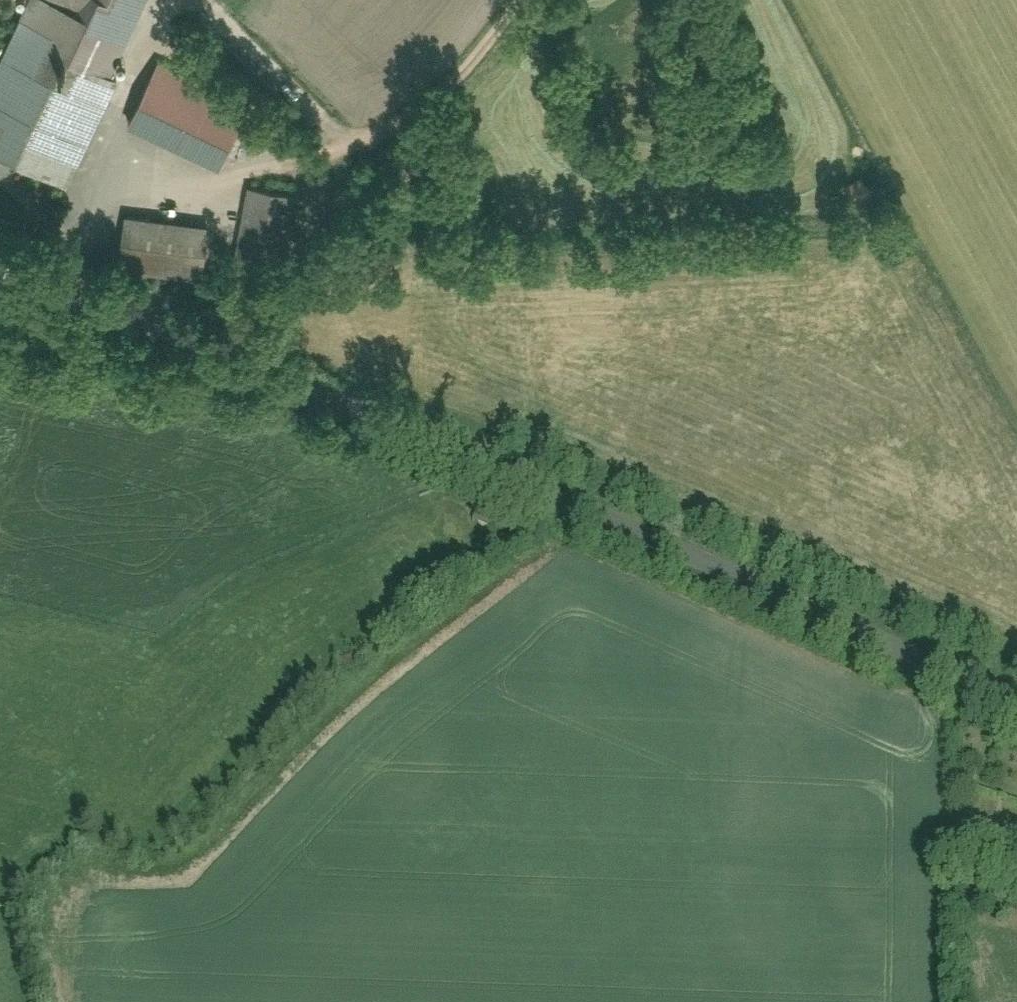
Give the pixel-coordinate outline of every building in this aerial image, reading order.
[(145,0),(28,0),(0,60),(0,148),(62,177),(145,0)] [(158,58),(128,121),(219,165),(250,102),(158,58)] [(296,191),(248,184),(236,257),(284,265),(296,191)] [(207,221),(124,211),(117,267),(199,277),(207,221)]
